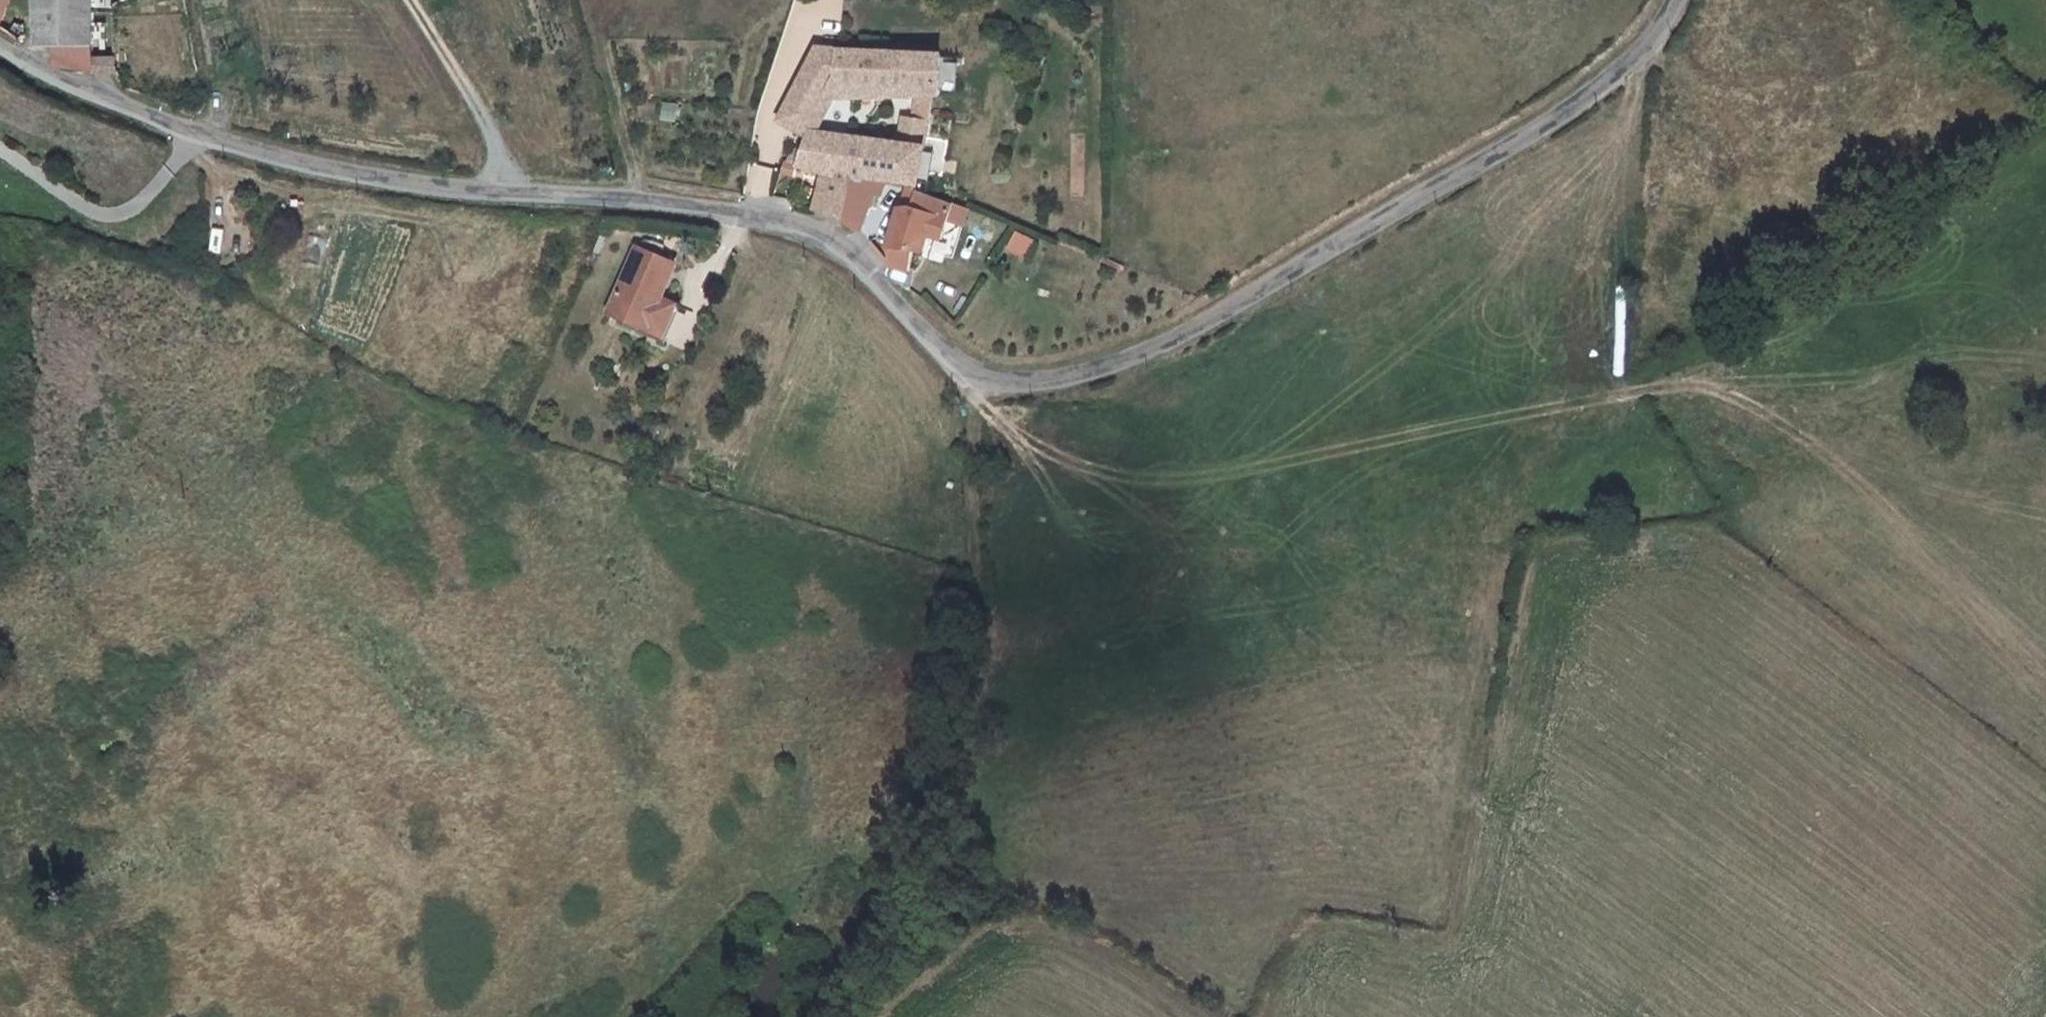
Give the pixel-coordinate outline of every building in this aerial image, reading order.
[(90,0),(35,0),(36,21),(38,44),(54,44),(57,64),(89,69),(90,0)] [(11,37),(36,21),(1,3),(0,4),(0,31),(11,37)] [(817,47),(803,96),(821,98),(825,93),(831,74),(858,76),(856,94),(931,96),(938,97),(940,55),(817,47)] [(825,93),(856,94),(858,76),(831,74),(825,93)] [(840,219),(850,179),(851,176),(915,184),(925,124),(906,121),(900,142),(850,138),(843,174),(825,173),(814,212),(840,219)] [(799,166),(825,173),(843,174),(850,138),(810,132),(799,166)] [(879,184),(850,179),(840,219),(858,229),(867,205),(874,205),(879,184)] [(905,212),(898,210),(888,249),(892,250),(888,266),(908,268),(912,248),(917,250),(922,232),(942,237),(953,203),(915,192),(910,208),(905,212)] [(667,285),(673,268),(633,251),(604,318),(650,336),(672,286),(667,285)]
